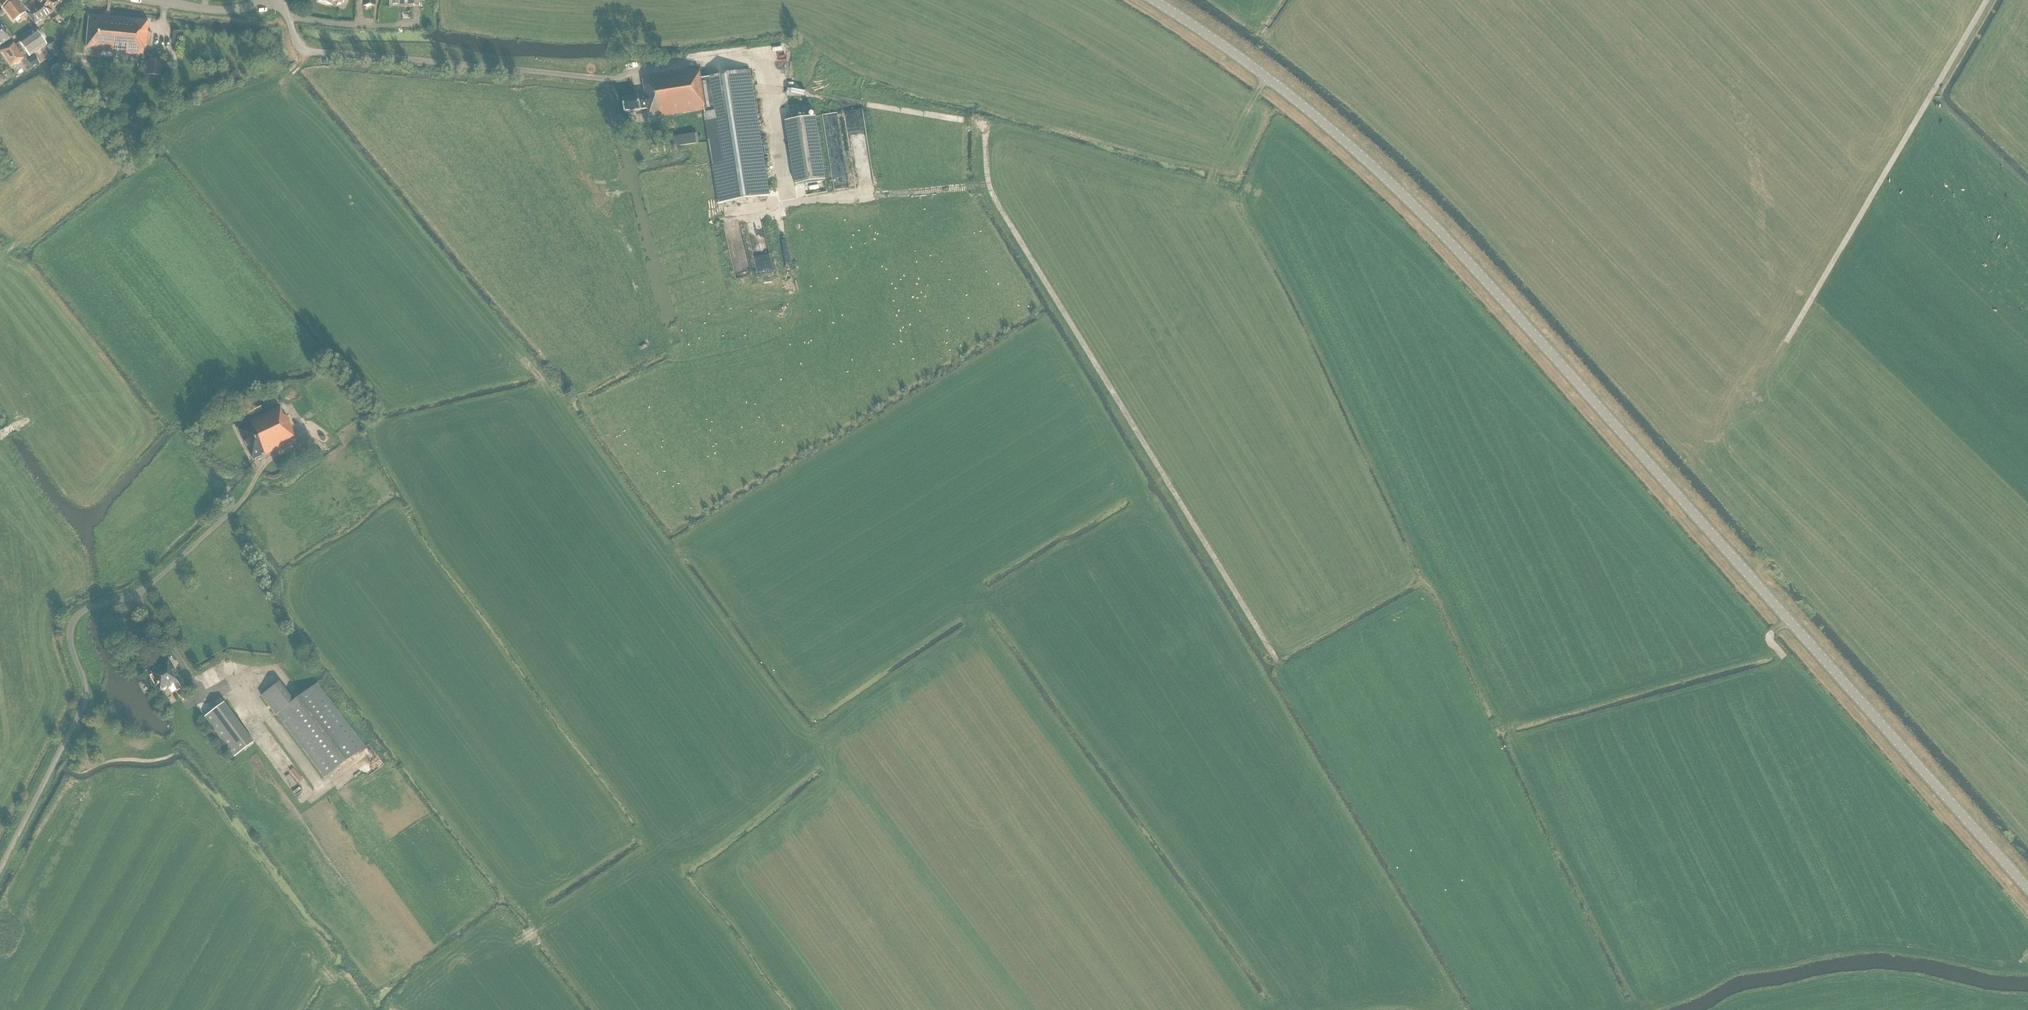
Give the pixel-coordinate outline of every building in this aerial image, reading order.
[(11,0),(0,0),(0,8),(11,0)] [(44,18),(38,9),(36,7),(35,7),(33,7),(30,4),(24,0),(22,0),(21,2),(16,0),(18,3),(23,9),(26,12),(27,15),(27,14),(35,25),(44,18)] [(44,18),(52,12),(60,0),(24,0),(30,4),(33,7),(35,7),(36,7),(38,9),(44,18)] [(27,15),(18,4),(6,12),(13,21),(23,15),(25,16),(27,15)] [(101,50),(101,52),(113,52),(113,45),(126,46),(125,53),(143,54),(144,46),(146,46),(148,22),(88,16),(86,51),(93,51),(96,49),(101,50)] [(10,40),(0,26),(0,46),(10,40)] [(29,57),(46,45),(37,30),(19,42),(29,57)] [(49,46),(54,52),(58,49),(53,43),(49,46)] [(11,68),(20,61),(23,60),(13,45),(1,53),(11,68)] [(39,64),(35,56),(27,60),(31,69),(39,64)] [(160,75),(162,61),(148,59),(147,74),(160,75)] [(706,110),(701,78),(700,69),(643,79),(645,95),(623,99),(625,112),(648,109),(649,119),(704,110),(706,110)] [(706,110),(704,110),(719,203),(769,195),(749,71),(701,78),(706,110)] [(794,185),(825,180),(816,117),(785,122),(794,185)] [(673,147),(697,144),(695,134),(671,137),(673,147)] [(247,409),(250,416),(261,411),(258,404),(247,409)] [(283,417),(279,408),(236,428),(251,460),(261,455),(260,454),(263,453),(264,455),(296,439),(285,416),(283,417)] [(176,683),(170,672),(174,670),(168,659),(149,669),(152,675),(149,677),(155,687),(157,686),(160,692),(158,693),(173,685),(176,692),(182,689),(178,682),(176,683)] [(293,702),(279,683),(261,696),(275,715),(276,714),(323,777),(364,747),(317,684),(293,702)] [(223,704),(204,718),(234,758),(253,744),(223,704)]
